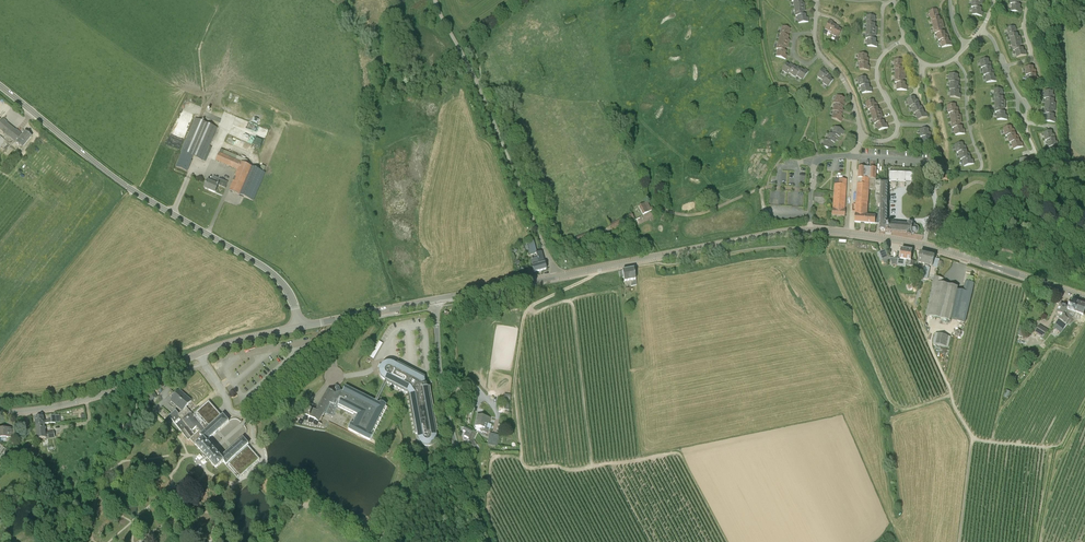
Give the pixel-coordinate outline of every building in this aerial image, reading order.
[(793,2),(794,9),(805,8),(805,4),(804,3),(802,3),(802,0),(793,2)] [(1021,5),(1019,5),(1012,4),(1011,11),(1021,13),(1022,10),(1022,9),(1020,8),(1021,5)] [(982,8),(980,8),(973,7),(972,15),(983,16),(983,13),(983,12),(982,12),(982,8)] [(795,16),(797,16),(806,15),(806,14),(804,14),(804,12),(805,12),(805,10),(805,8),(794,9),(795,16)] [(931,19),(939,17),(938,13),(938,10),(936,10),(936,8),(930,9),(931,11),(929,11),(931,19)] [(806,15),(797,16),(798,24),(809,22),(808,19),(808,18),(806,18),(806,15)] [(866,23),(867,24),(875,24),(876,19),(876,16),(867,15),(866,23)] [(940,17),(939,17),(931,19),(933,27),(944,24),(943,21),(943,20),(941,20),(940,17)] [(825,30),(831,33),(835,25),(833,24),(833,22),(832,21),(829,20),(825,30)] [(876,24),(875,24),(867,24),(866,31),(877,32),(877,28),(877,27),(876,27),(876,24)] [(935,34),(937,33),(943,32),(943,29),(944,28),(944,27),(944,24),(933,27),(935,34)] [(835,25),(831,33),(831,35),(838,38),(842,30),(839,29),(840,27),(838,26),(835,25)] [(779,34),(780,35),(789,37),(789,33),(790,32),(791,29),(782,26),(779,34)] [(1009,36),(1017,34),(1016,29),(1016,26),(1007,28),(1009,36)] [(938,41),(940,40),(949,38),(948,36),(948,34),(946,35),(945,31),(943,32),(937,33),(938,41)] [(1018,34),(1017,34),(1009,36),(1011,43),(1022,41),(1021,37),(1021,36),(1019,37),(1018,34)] [(780,35),(778,41),(788,45),(790,41),(790,40),(788,40),(789,37),(780,35)] [(949,38),(940,40),(942,48),(952,45),(952,42),(951,41),(949,41),(949,38)] [(876,39),(875,39),(867,39),(867,46),(878,47),(878,44),(878,43),(876,42),(876,39)] [(776,49),(778,50),(786,52),(787,51),(785,51),(786,48),(787,49),(788,48),(788,45),(778,41),(776,49)] [(1013,51),(1015,50),(1022,48),(1021,46),(1023,45),(1022,44),(1022,41),(1011,43),(1013,51)] [(1024,48),(1022,48),(1015,50),(1017,58),(1027,55),(1026,52),(1026,51),(1024,51),(1024,48)] [(786,52),(778,50),(776,56),(786,60),(787,56),(787,55),(785,55),(786,52)] [(858,62),(860,62),(868,63),(869,60),(869,58),(867,58),(868,55),(859,54),(858,62)] [(894,68),(895,68),(904,68),(904,67),(903,67),(903,62),(903,60),(902,60),(902,58),(896,58),(896,60),(894,60),(894,68)] [(981,68),(983,68),(992,67),(991,63),(991,62),(989,62),(989,59),(980,60),(981,68)] [(868,63),(860,62),(859,69),(870,71),(870,67),(870,66),(868,66),(868,63)] [(788,75),(789,73),(794,66),(791,64),(790,63),(789,65),(786,63),(781,70),(788,75)] [(795,78),(796,76),(801,69),(799,67),(798,66),(797,68),(794,66),(789,73),(795,78)] [(984,75),(986,75),(995,74),(994,70),(992,70),(992,67),(983,68),(984,75)] [(1026,75),(1028,75),(1036,74),(1036,71),(1036,70),(1034,70),(1034,67),(1025,67),(1026,75)] [(816,77),(822,81),(828,73),(826,72),(827,70),(826,70),(823,68),(816,77)] [(801,69),(796,76),(802,80),(809,72),(806,69),(805,69),(804,70),(801,69)] [(828,73),(822,81),(821,82),(825,85),(828,87),(833,80),(831,78),(832,77),(831,76),(828,73)] [(950,82),(959,83),(960,80),(960,79),(958,78),(959,75),(950,73),(948,81),(950,82)] [(995,74),(986,75),(986,83),(997,81),(997,78),(997,77),(995,77),(995,74)] [(859,86),(861,86),(870,85),(869,82),(869,80),(867,81),(867,77),(858,78),(859,86)] [(906,82),(904,82),(897,83),(897,90),(907,90),(908,87),(908,86),(906,86),(906,82)] [(949,89),(951,90),(960,91),(960,87),(961,87),(959,86),(959,83),(950,82),(949,89)] [(870,85),(861,86),(862,93),(873,92),(872,89),(872,88),(870,88),(870,85)] [(994,97),(995,97),(1003,97),(1003,93),(1003,89),(1002,89),(1002,87),(996,87),(996,89),(994,89),(994,97)] [(960,91),(951,90),(950,97),(961,99),(961,95),(961,94),(959,94),(960,91)] [(1044,98),(1046,99),(1055,100),(1055,96),(1055,95),(1053,95),(1054,92),(1045,91),(1044,98)] [(844,102),(845,99),(837,95),(833,103),(835,104),(844,107),(845,104),(845,103),(844,102)] [(909,107),(911,107),(920,104),(918,100),(918,99),(916,100),(915,97),(907,100),(909,107)] [(1004,97),(1003,97),(995,97),(995,105),(1006,105),(1006,101),(1006,100),(1004,100),(1004,97)] [(1055,100),(1046,99),(1045,107),(1056,108),(1056,104),(1056,103),(1054,103),(1055,100)] [(868,110),(870,110),(878,107),(877,104),(877,103),(875,103),(874,100),(865,103),(868,110)] [(844,107),(835,104),(832,111),(834,111),(842,115),(844,111),(844,110),(842,110),(844,107)] [(914,114),(915,113),(924,110),(923,108),(922,106),(921,107),(920,104),(911,107),(914,114)] [(948,113),(950,113),(959,112),(958,109),(958,107),(956,108),(956,104),(947,105),(948,113)] [(872,118),(882,114),(881,111),(881,109),(879,110),(878,107),(870,110),(872,118)] [(924,110),(915,113),(918,120),(928,117),(927,113),(925,113),(924,111),(924,110)] [(842,115),(834,111),(831,118),(841,122),(843,119),(843,118),(841,117),(842,115)] [(951,121),(962,120),(961,116),(961,115),(959,115),(959,112),(950,113),(951,121)] [(1006,112),(1004,112),(997,112),(997,120),(1008,120),(1008,116),(1008,115),(1006,115),(1006,112)] [(874,124),(876,124),(882,121),(881,118),(883,118),(883,117),(882,114),(872,118),(874,124)] [(1055,115),(1053,114),(1046,114),(1045,121),(1055,123),(1056,120),(1056,118),(1054,118),(1055,115)] [(192,160),(193,157),(205,162),(207,157),(206,156),(218,128),(206,123),(195,118),(181,152),(182,152),(175,167),(187,172),(192,161),(192,160)] [(15,142),(21,135),(2,120),(0,122),(0,148),(5,142),(11,147),(15,142)] [(952,128),(954,128),(961,126),(960,124),(962,123),(962,122),(962,120),(951,121),(952,128)] [(884,121),(882,121),(876,124),(878,131),(888,128),(887,124),(887,123),(885,124),(884,121)] [(963,126),(961,126),(954,128),(955,135),(966,134),(965,131),(965,129),(963,130),(963,126)] [(1005,136),(1007,136),(1016,133),(1015,130),(1014,129),(1013,129),(1012,126),(1003,129),(1005,136)] [(843,134),(844,131),(834,127),(832,134),(840,137),(841,135),(843,135),(843,134)] [(920,137),(922,137),(931,137),(931,134),(931,132),(929,132),(929,129),(920,129),(920,137)] [(1045,141),(1047,140),(1055,139),(1055,135),(1055,134),(1053,135),(1052,131),(1043,133),(1045,141)] [(15,142),(22,148),(31,137),(25,132),(22,135),(21,135),(15,142)] [(840,137),(832,134),(830,133),(826,140),(835,143),(836,141),(838,142),(838,140),(840,137)] [(1009,143),(1011,142),(1020,140),(1019,137),(1018,136),(1017,136),(1016,133),(1007,136),(1009,143)] [(835,143),(826,140),(825,139),(822,147),(830,150),(831,147),(833,148),(833,147),(835,143)] [(1048,148),(1050,147),(1059,146),(1058,143),(1058,141),(1056,142),(1055,139),(1047,140),(1048,148)] [(1020,140),(1011,142),(1013,150),(1024,147),(1023,143),(1022,142),(1021,143),(1020,140)] [(958,152),(967,150),(966,147),(966,146),(964,146),(963,143),(954,145),(957,153),(958,152)] [(1059,146),(1050,147),(1051,155),(1062,153),(1061,149),(1059,149),(1059,148),(1059,146)] [(960,160),(962,159),(971,157),(970,154),(970,153),(968,153),(967,150),(958,152),(960,160)] [(253,201),(255,196),(265,172),(242,162),(219,153),(216,161),(238,170),(229,191),(253,201)] [(971,157),(962,159),(964,167),(974,164),(973,160),(972,160),(971,157)] [(1020,167),(1022,167),(1031,167),(1031,163),(1031,162),(1029,162),(1029,158),(1020,159),(1020,167)] [(855,222),(865,223),(876,224),(880,224),(881,213),(876,213),(876,216),(868,215),(869,189),(876,190),(876,183),(876,179),(877,168),(872,168),(865,167),(859,167),(858,178),(859,178),(858,184),(855,215),(856,215),(855,222)] [(917,173),(890,172),(890,182),(906,182),(917,182),(917,173)] [(215,192),(218,185),(225,188),(228,182),(214,176),(211,181),(208,180),(204,188),(208,190),(209,189),(215,192)] [(835,179),(833,202),(845,203),(847,180),(835,179)] [(878,201),(887,201),(887,199),(888,183),(881,183),(876,183),(876,190),(877,190),(876,201),(878,201)] [(827,205),(828,193),(814,193),(814,204),(827,205)] [(881,213),(880,224),(880,231),(886,232),(891,232),(907,233),(907,235),(912,235),(913,235),(915,234),(915,233),(916,233),(917,233),(917,232),(918,232),(918,231),(919,231),(919,230),(919,229),(919,228),(919,227),(918,227),(917,226),(916,226),(915,226),(915,225),(914,223),(913,223),(908,223),(908,225),(887,223),(887,210),(887,201),(878,201),(878,207),(880,208),(880,213),(876,213),(881,213)] [(652,210),(647,202),(639,206),(643,215),(652,210)] [(845,203),(833,202),(832,210),(831,216),(845,217),(845,210),(845,211),(845,203)] [(632,214),(611,225),(613,230),(635,219),(632,214)] [(599,230),(577,238),(578,243),(601,235),(599,230)] [(530,255),(536,253),(537,253),(534,241),(527,243),(528,246),(529,250),(530,255)] [(892,264),(897,265),(898,259),(890,258),(886,249),(879,252),(884,264),(891,261),(892,263),(892,264)] [(901,255),(900,259),(906,260),(906,265),(913,266),(916,273),(919,272),(919,271),(917,264),(916,261),(911,261),(912,256),(913,251),(902,249),(901,255)] [(536,253),(538,258),(531,259),(532,265),(534,272),(546,269),(542,252),(537,253),(536,253)] [(918,264),(917,264),(919,271),(920,271),(921,270),(919,264),(920,264),(926,265),(928,254),(921,252),(919,258),(918,264)] [(924,271),(923,278),(928,279),(930,268),(930,266),(933,267),(938,268),(938,265),(939,260),(935,259),(935,256),(928,254),(926,265),(925,267),(924,271)] [(623,271),(619,272),(620,277),(624,277),(624,282),(636,280),(634,269),(623,271)] [(935,276),(926,313),(966,322),(975,284),(966,282),(964,291),(958,290),(958,287),(942,283),(944,278),(935,276)] [(1076,313),(1080,303),(1071,300),(1069,307),(1065,317),(1071,320),(1076,313)] [(1067,325),(1069,326),(1070,325),(1071,326),(1075,320),(1078,317),(1080,318),(1081,315),(1084,316),(1084,312),(1084,305),(1080,303),(1076,313),(1071,320),(1067,325)] [(1059,319),(1056,324),(1063,329),(1067,325),(1071,320),(1065,317),(1069,307),(1060,304),(1059,309),(1058,312),(1061,314),(1059,319)] [(1040,325),(1035,333),(1036,333),(1039,335),(1044,327),(1040,325)] [(1023,338),(1027,329),(1021,326),(1018,336),(1023,338)] [(949,347),(951,337),(936,333),(933,344),(949,347)] [(369,357),(373,360),(383,343),(379,341),(369,357)] [(382,365),(382,366),(383,366),(383,367),(382,368),(382,369),(381,370),(380,370),(379,371),(379,372),(379,373),(380,374),(380,375),(380,376),(381,376),(381,377),(381,378),(382,379),(383,379),(383,380),(384,380),(385,381),(386,379),(388,380),(389,381),(387,383),(407,394),(408,392),(410,395),(408,395),(415,434),(418,434),(419,438),(418,438),(418,439),(418,440),(418,441),(419,441),(419,442),(420,443),(420,444),(421,444),(422,445),(423,445),(424,446),(425,446),(426,446),(427,446),(428,446),(429,446),(430,446),(431,446),(432,445),(433,444),(434,444),(435,443),(435,442),(436,442),(436,441),(436,440),(437,439),(437,438),(437,437),(437,436),(437,435),(435,435),(435,431),(438,430),(430,386),(427,387),(427,384),(426,385),(425,379),(425,377),(397,363),(396,366),(393,365),(394,363),(393,363),(392,362),(391,362),(390,362),(389,362),(388,362),(387,362),(386,363),(385,363),(384,363),(384,364),(383,364),(382,365)] [(377,402),(388,380),(386,379),(375,401),(377,402)] [(380,403),(377,402),(375,401),(345,386),(343,391),(342,391),(340,391),(340,390),(339,387),(337,387),(335,388),(337,392),(338,392),(336,393),(335,394),(328,390),(317,411),(314,409),(309,406),(306,405),(305,406),(301,412),(305,414),(314,419),(319,422),(322,417),(324,413),(333,418),(339,407),(353,414),(354,413),(358,415),(353,424),(352,423),(348,429),(371,440),(385,412),(387,407),(385,406),(386,405),(381,402),(380,403)] [(146,403),(151,401),(157,397),(153,389),(146,392),(147,393),(144,398),(146,403)] [(209,402),(194,415),(191,412),(187,407),(192,401),(179,390),(176,394),(171,400),(183,411),(179,414),(176,410),(169,416),(189,440),(190,438),(215,468),(223,461),(226,464),(228,462),(240,476),(259,460),(247,446),(248,445),(249,444),(245,440),(243,438),(239,441),(232,448),(221,457),(207,440),(217,432),(225,425),(229,421),(223,415),(221,416),(209,402)] [(48,420),(44,421),(43,416),(36,417),(37,425),(44,424),(52,423),(56,423),(55,415),(51,416),(52,420),(48,420)] [(478,415),(476,426),(483,428),(482,432),(486,433),(488,429),(486,428),(487,423),(489,424),(490,418),(478,415)] [(44,424),(37,425),(38,439),(46,438),(46,439),(55,438),(54,430),(45,432),(44,424)] [(463,431),(466,432),(464,437),(469,439),(470,437),(472,438),(475,432),(465,427),(463,431)] [(11,430),(11,429),(0,429),(0,438),(11,437),(11,435),(15,435),(14,430),(11,430)] [(497,446),(499,439),(498,439),(499,437),(489,434),(488,439),(489,439),(487,444),(497,446)] [(11,457),(14,454),(7,449),(5,452),(10,456),(8,457),(10,459),(11,457)]
